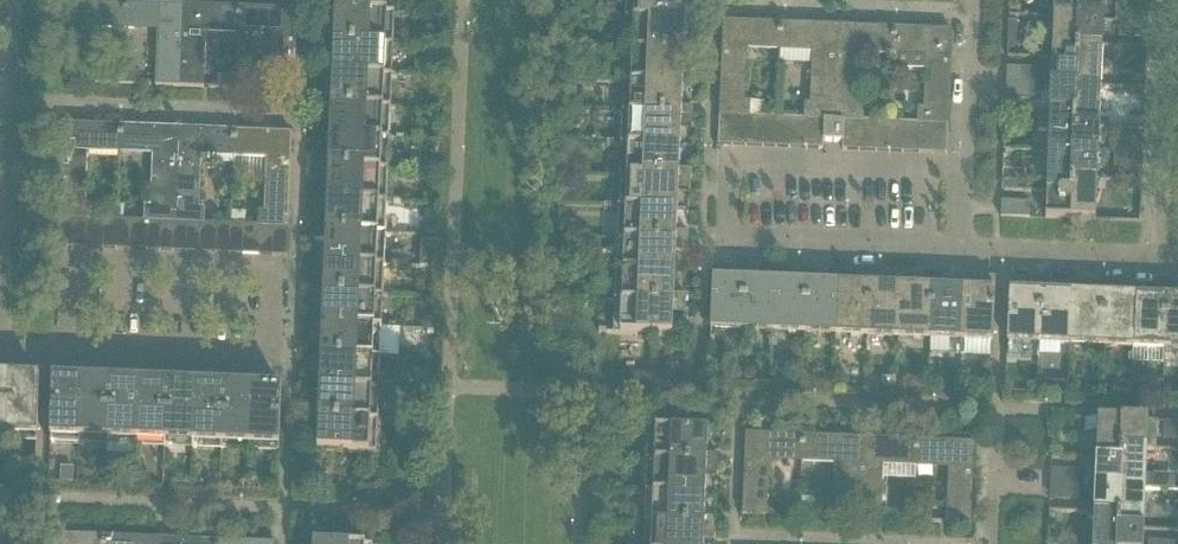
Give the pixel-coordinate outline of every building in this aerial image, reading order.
[(626,20),(685,23),(686,1),(698,1),(698,0),(627,0),(626,20)] [(1054,18),(1104,20),(1105,0),(1055,0),(1054,18)] [(93,30),(125,31),(126,4),(69,1),(65,83),(91,84),(93,30)] [(156,86),(180,87),(183,6),(126,4),(125,31),(158,32),(156,86)] [(206,34),(239,36),(240,8),(183,6),(180,87),(204,88),(206,34)] [(240,8),(239,36),(272,37),(269,91),(294,92),(295,92),(299,10),(297,10),(291,10),(240,8)] [(322,34),(322,43),(393,46),(394,30),(386,29),(387,14),(335,12),(334,34),(322,34)] [(1054,18),(1052,59),(1077,59),(1078,45),(1103,46),(1104,20),(1054,18)] [(626,20),(624,52),(696,55),(696,45),(684,45),(685,23),(626,20)] [(723,22),(720,117),(734,118),(749,118),(750,118),(764,119),(765,104),(751,104),(745,104),(747,51),(780,53),(781,24),(723,22)] [(804,120),(809,120),(824,121),(834,122),(838,27),(781,24),(780,53),(813,54),(811,106),(805,106),(804,120)] [(838,27),(834,122),(844,122),(859,122),(864,123),(864,108),(859,108),(861,56),(893,57),(894,29),(838,27)] [(918,125),(933,125),(948,126),(952,31),(894,29),(893,57),(926,59),(924,111),(919,110),(918,125)] [(333,53),(333,75),(392,77),(393,46),(322,43),(322,52),(333,53)] [(1052,59),(1051,85),(1101,87),(1103,46),(1078,45),(1077,59),(1052,59)] [(624,52),(623,83),(682,86),(683,64),(695,64),(696,55),(624,52)] [(432,79),(444,79),(445,64),(433,63),(432,79)] [(1048,104),(1048,68),(1009,67),(1008,103),(1048,104)] [(105,84),(123,85),(124,73),(105,73),(105,84)] [(124,73),(123,85),(141,86),(142,74),(124,73)] [(320,96),(319,106),(390,108),(392,77),(333,75),(332,96),(320,96)] [(218,88),(237,89),(237,78),(219,77),(218,88)] [(237,78),(237,89),(255,90),(255,79),(237,78)] [(623,83),(622,114),(693,117),(693,108),(682,107),(682,86),(623,83)] [(1051,85),(1050,111),(1075,112),(1075,126),(1099,127),(1101,87),(1051,85)] [(319,106),(319,115),(331,116),(330,137),(382,139),(383,123),(390,124),(390,108),(319,106)] [(1050,111),(1049,152),(1098,154),(1099,127),(1075,126),(1075,112),(1050,111)] [(622,114),(621,146),(680,148),(681,126),(693,126),(693,117),(622,114)] [(1131,115),(1130,127),(1142,128),(1143,115),(1131,115)] [(734,118),(719,117),(718,145),(733,146),(734,118)] [(749,118),(734,118),(733,146),(748,147),(749,118)] [(764,119),(750,118),(749,118),(748,147),(763,147),(764,119)] [(779,119),(764,119),(763,147),(778,148),(779,119)] [(793,148),(794,120),(779,119),(778,148),(793,148)] [(809,120),(804,120),(794,120),(793,148),(808,149),(809,120)] [(823,149),(823,142),(824,121),(809,120),(808,149),(823,149)] [(823,142),(843,143),(844,122),(834,122),(824,121),(823,142)] [(843,150),(858,151),(859,122),(844,122),(843,143),(843,150)] [(858,151),(873,151),(874,123),(864,123),(859,122),(858,151)] [(873,151),(888,152),(889,124),(874,123),(873,151)] [(63,124),(60,219),(74,220),(88,220),(91,220),(91,206),(86,206),(87,168),(88,153),(120,154),(121,126),(63,124)] [(888,152),(902,153),(904,124),(889,124),(888,152)] [(904,124),(902,153),(917,153),(918,125),(904,124)] [(918,125),(917,153),(932,154),(933,125),(918,125)] [(933,125),(932,154),(947,154),(948,126),(933,125)] [(121,126),(120,154),(153,155),(152,170),(151,208),(145,208),(144,222),(146,222),(160,223),(174,224),(178,129),(121,126)] [(178,129),(174,224),(188,224),(203,225),(204,225),(205,210),(199,210),(201,172),(201,158),(234,159),(235,131),(178,129)] [(234,159),(233,173),(266,175),(265,212),(259,212),(258,227),(260,227),(274,227),(290,228),(294,133),(292,133),(235,131),(234,159)] [(317,158),(317,168),(388,171),(389,155),(381,155),(382,139),(330,137),(329,159),(317,158)] [(621,146),(619,177),(691,180),(691,171),(679,170),(680,148),(621,146)] [(1049,152),(1047,192),(1072,193),(1073,179),(1097,180),(1098,154),(1049,152)] [(317,168),(317,177),(328,178),(327,200),(380,202),(387,202),(387,201),(380,201),(380,187),(387,187),(388,171),(317,168)] [(619,177),(618,209),(677,211),(678,189),(690,190),(691,180),(619,177)] [(1072,193),(1047,192),(1046,219),(1096,221),(1097,180),(1073,179),(1072,193)] [(1002,182),(1001,190),(1018,191),(1018,182),(1002,182)] [(315,222),(314,231),(386,234),(386,218),(379,218),(379,202),(327,200),(326,222),(315,222)] [(618,209),(617,240),(688,243),(688,233),(677,233),(677,211),(618,209)] [(74,220),(60,219),(59,247),(73,248),(74,220)] [(88,220),(74,220),(73,248),(87,249),(88,220)] [(103,221),(91,220),(88,220),(87,249),(102,249),(103,221)] [(117,221),(103,221),(102,249),(116,250),(117,221)] [(130,250),(131,222),(117,221),(116,250),(130,250)] [(146,222),(144,222),(131,222),(130,250),(144,251),(146,222)] [(159,251),(160,223),(146,222),(144,251),(159,251)] [(173,252),(174,224),(160,223),(159,251),(173,252)] [(188,224),(174,224),(173,252),(187,252),(188,224)] [(187,252),(202,253),(203,225),(188,224),(187,252)] [(423,224),(422,235),(437,236),(437,224),(423,224)] [(202,253),(216,253),(217,225),(204,225),(203,225),(202,253)] [(216,253),(230,254),(231,226),(217,225),(216,253)] [(230,254),(245,254),(246,226),(231,226),(230,254)] [(245,254),(259,255),(260,227),(258,227),(246,226),(245,254)] [(259,255),(273,256),(274,227),(260,227),(259,255)] [(274,227),(273,256),(287,256),(289,256),(290,228),(274,227)] [(325,241),(325,263),(384,265),(386,234),(314,231),(314,241),(325,241)] [(617,240),(616,271),(675,274),(676,252),(687,252),(688,243),(617,240)] [(421,242),(420,268),(437,269),(438,242),(421,242)] [(312,284),(312,294),(383,297),(384,265),(325,263),(324,285),(312,284)] [(710,331),(742,332),(744,268),(735,268),(734,280),(712,279),(710,331)] [(742,332),(773,334),(775,282),(753,281),(754,269),(744,268),(742,332)] [(773,334),(804,335),(807,271),(797,270),(797,283),(775,282),(773,334)] [(616,271),(615,302),(685,305),(686,296),(674,295),(675,274),(616,271)] [(804,335),(836,336),(838,284),(816,283),(816,271),(807,271),(804,335)] [(836,336),(867,337),(870,274),(860,273),(860,285),(838,284),(836,336)] [(867,337),(898,339),(900,286),(878,286),(879,274),(870,274),(867,337)] [(898,339),(929,340),(932,276),(923,276),(922,287),(900,286),(898,339)] [(960,349),(961,341),(963,289),(941,288),(941,276),(932,276),(929,340),(930,340),(930,355),(956,355),(957,348),(960,349)] [(963,289),(961,341),(993,342),(995,278),(985,278),(985,290),(963,289)] [(1007,343),(1039,344),(1041,280),(1032,280),(1031,292),(1009,291),(1007,343)] [(1039,344),(1070,345),(1072,293),(1050,292),(1050,280),(1041,280),(1039,344)] [(1070,345),(1102,346),(1104,282),(1094,282),(1094,294),(1072,293),(1070,345)] [(1102,346),(1133,347),(1135,295),(1113,295),(1113,283),(1104,282),(1102,346)] [(1133,347),(1164,349),(1167,285),(1157,285),(1157,296),(1135,295),(1133,347)] [(1164,349),(1177,349),(1177,297),(1176,297),(1176,285),(1167,285),(1164,349)] [(312,294),(311,303),(323,304),(322,326),(374,328),(375,311),(383,312),(383,297),(312,294)] [(420,299),(419,309),(433,309),(434,299),(420,299)] [(685,305),(615,302),(613,334),(672,336),(673,314),(685,315),(685,305)] [(310,347),(309,356),(381,359),(398,360),(399,329),(396,329),(395,333),(388,333),(389,329),(374,328),(322,326),(321,347),(310,347)] [(309,356),(309,366),(320,366),(319,388),(371,390),(372,374),(380,375),(381,359),(309,356)] [(8,438),(11,378),(0,378),(0,437),(8,438)] [(11,378),(8,438),(37,439),(40,379),(11,378)] [(51,444),(80,445),(81,440),(83,381),(54,380),(51,444)] [(83,381),(81,440),(109,442),(111,382),(83,381)] [(111,382),(109,442),(137,443),(140,383),(111,382)] [(140,383),(137,443),(166,444),(168,384),(140,383)] [(1038,383),(1038,395),(1057,395),(1058,383),(1038,383)] [(168,384),(166,444),(194,445),(196,385),(168,384)] [(196,385),(194,445),(222,446),(225,387),(196,385)] [(225,387),(222,446),(251,447),(253,388),(225,387)] [(253,388),(251,447),(280,448),(282,389),(253,388)] [(307,410),(306,419),(378,422),(379,406),(371,406),(371,390),(319,388),(318,410),(307,410)] [(378,422),(306,419),(306,428),(318,429),(317,451),(377,453),(378,422)] [(1099,420),(1097,461),(1122,462),(1122,448),(1147,449),(1157,449),(1158,422),(1099,420)] [(649,446),(648,462),(719,465),(719,456),(707,455),(708,433),(649,430),(649,432),(656,432),(656,446),(649,446)] [(770,463),(803,464),(804,437),(746,434),(742,516),(768,517),(770,463)] [(833,520),(857,521),(860,439),(804,437),(803,464),(835,465),(833,520)] [(883,467),(916,468),(917,441),(860,439),(857,521),(881,521),(883,467)] [(917,441),(916,468),(949,469),(947,524),(971,525),(974,443),(917,441)] [(1097,461),(1096,487),(1146,489),(1152,490),(1152,477),(1146,476),(1147,449),(1122,448),(1122,462),(1097,461)] [(647,493),(706,496),(707,474),(718,475),(719,465),(648,462),(647,478),(655,479),(654,493),(647,493)] [(61,468),(60,483),(73,484),(74,469),(61,468)] [(1051,471),(1050,487),(1084,488),(1084,472),(1051,471)] [(137,474),(137,486),(149,487),(150,474),(137,474)] [(307,479),(306,491),(324,492),(324,480),(307,479)] [(1096,487),(1095,514),(1120,515),(1119,529),(1144,530),(1146,489),(1096,487)] [(646,508),(645,525),(716,528),(717,518),(705,518),(706,496),(647,493),(647,494),(654,495),(653,509),(646,508)] [(781,518),(800,519),(801,506),(782,505),(781,518)] [(801,506),(800,519),(819,519),(820,507),(801,506)] [(895,522),(914,523),(914,510),(896,510),(895,522)] [(914,510),(914,523),(933,524),(933,511),(914,510)] [(1093,543),(1143,543),(1144,530),(1119,529),(1120,515),(1095,514),(1093,543)] [(645,543),(704,543),(704,537),(716,537),(716,528),(645,525),(645,543)] [(105,537),(48,535),(47,543),(105,543),(105,537)]
